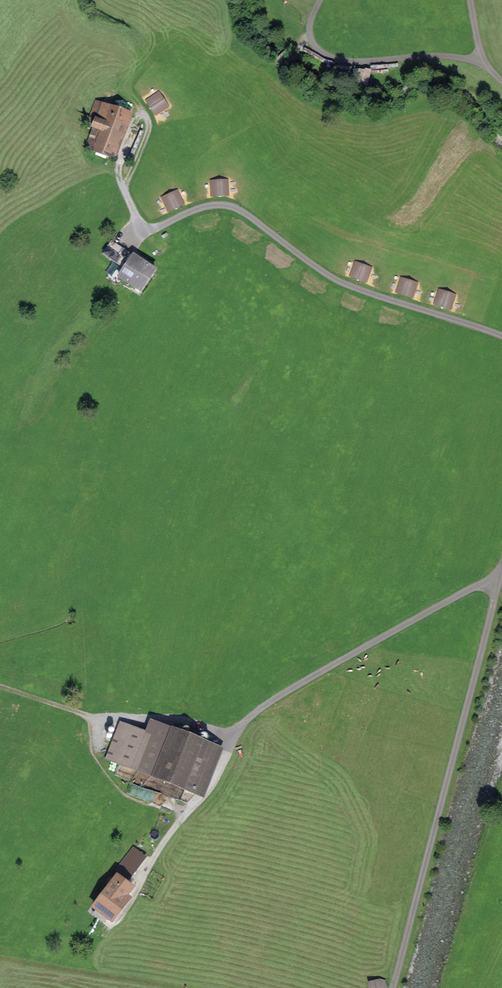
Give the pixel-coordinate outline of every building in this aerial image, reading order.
[(119,156),(134,112),(99,101),(95,114),(105,117),(95,148),(119,156)] [(157,272),(133,256),(119,277),(143,293),(157,272)] [(157,733),(120,718),(104,756),(142,771),(157,733)] [(211,742),(162,722),(157,733),(142,771),(191,791),(211,742)] [(129,878),(144,856),(135,849),(119,871),(129,878)] [(117,874),(93,905),(111,919),(129,896),(126,894),(132,886),(117,874)] [(369,979),(371,987),(388,987),(389,986),(387,980),(382,977),(369,979)]
